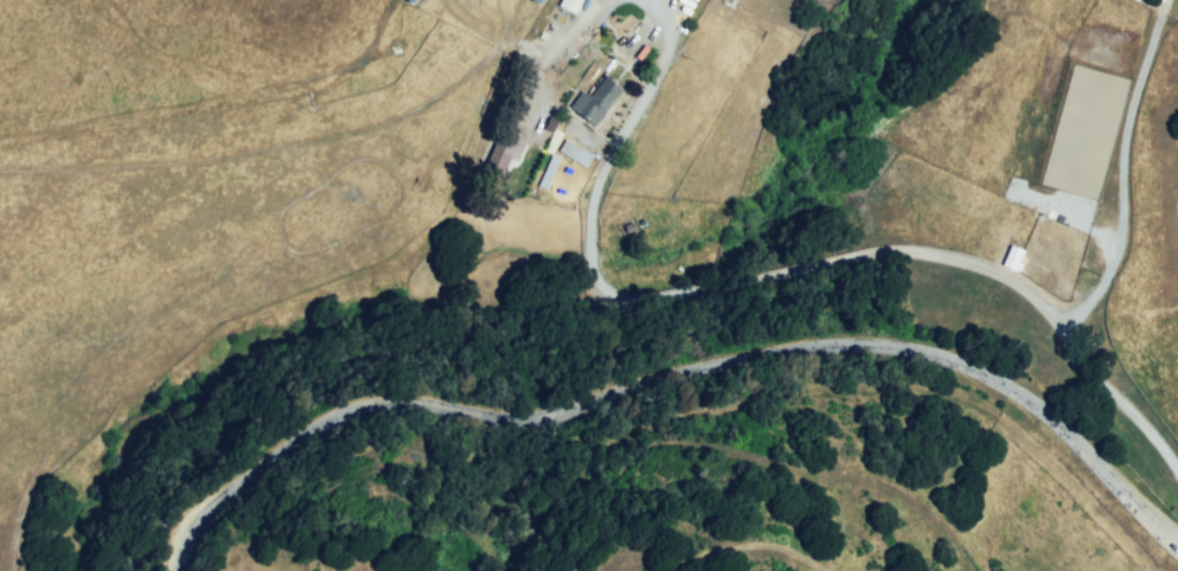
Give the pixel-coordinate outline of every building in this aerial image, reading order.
[(581,0),(565,0),(557,14),(569,21),(581,0)] [(595,131),(627,89),(608,73),(575,117),(595,131)] [(561,133),(553,130),(543,151),(551,155),(561,133)] [(515,162),(523,141),(498,132),(490,153),(515,162)] [(518,192),(539,149),(517,137),(495,180),(518,192)] [(580,166),(589,149),(570,139),(561,155),(580,166)] [(538,187),(547,190),(558,156),(548,153),(538,187)] [(1009,245),(1023,249),(1018,267),(1004,262),(1009,245)]
